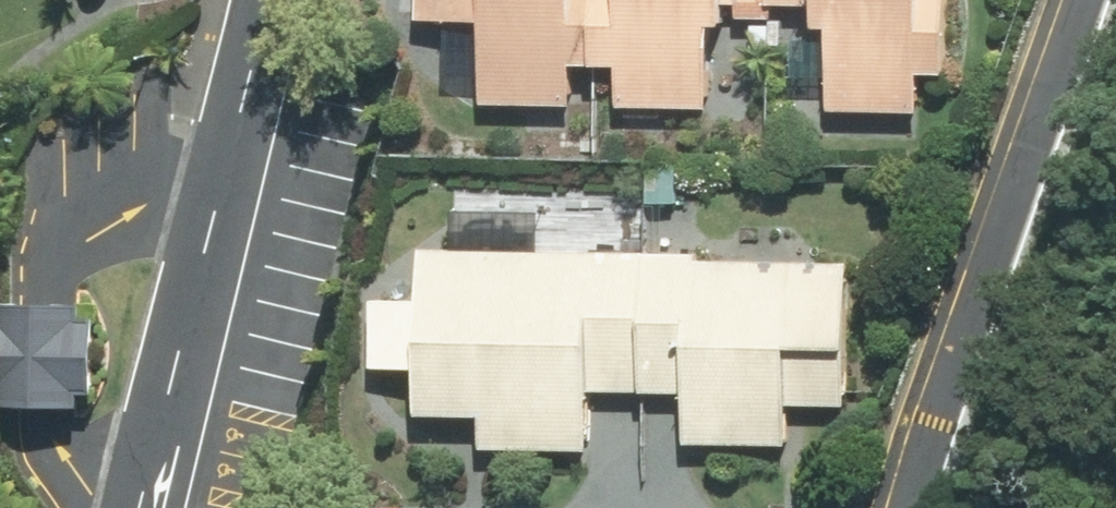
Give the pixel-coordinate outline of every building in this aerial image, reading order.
[(426,20),(497,22),(495,101),(581,103),(582,60),(634,61),(633,105),(719,107),(721,29),(769,30),(769,0),(427,0),(426,20)] [(825,1),(824,27),(843,27),(840,110),(931,112),(932,78),(961,79),(963,0),(784,0),(825,1)] [(854,409),(860,266),(634,257),(635,238),(602,237),(601,255),(555,254),(556,229),(501,227),(500,248),(429,245),(427,298),(387,296),(384,365),(435,367),(433,412),(499,414),(497,451),(600,456),(603,392),(700,396),(697,449),(804,454),(806,407),(854,409)]
